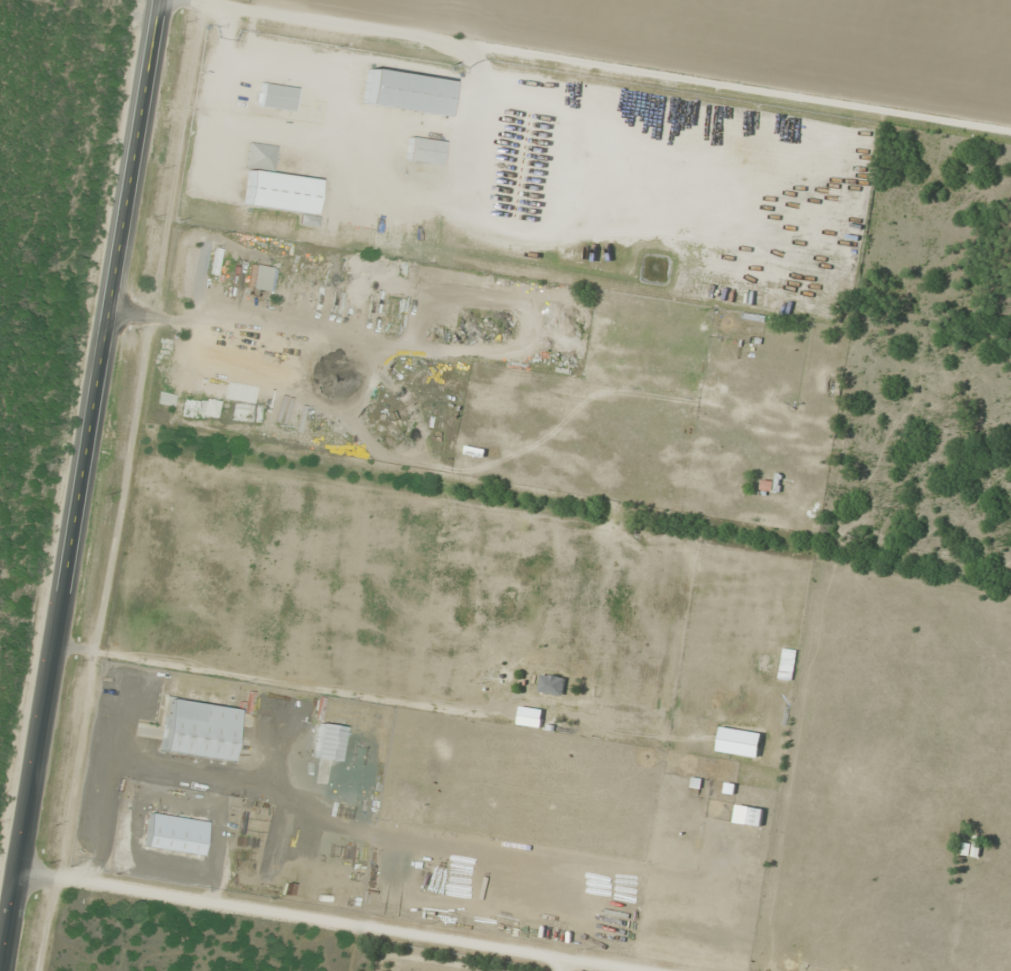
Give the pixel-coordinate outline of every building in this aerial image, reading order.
[(293,112),(296,88),(261,84),(258,108),(293,112)] [(440,165),(443,141),(408,138),(406,161),(440,165)] [(302,213),(301,225),(311,226),(316,180),(274,175),(277,146),(250,143),(243,206),(302,213)] [(773,482),(762,481),(761,491),(772,492),(773,482)]
